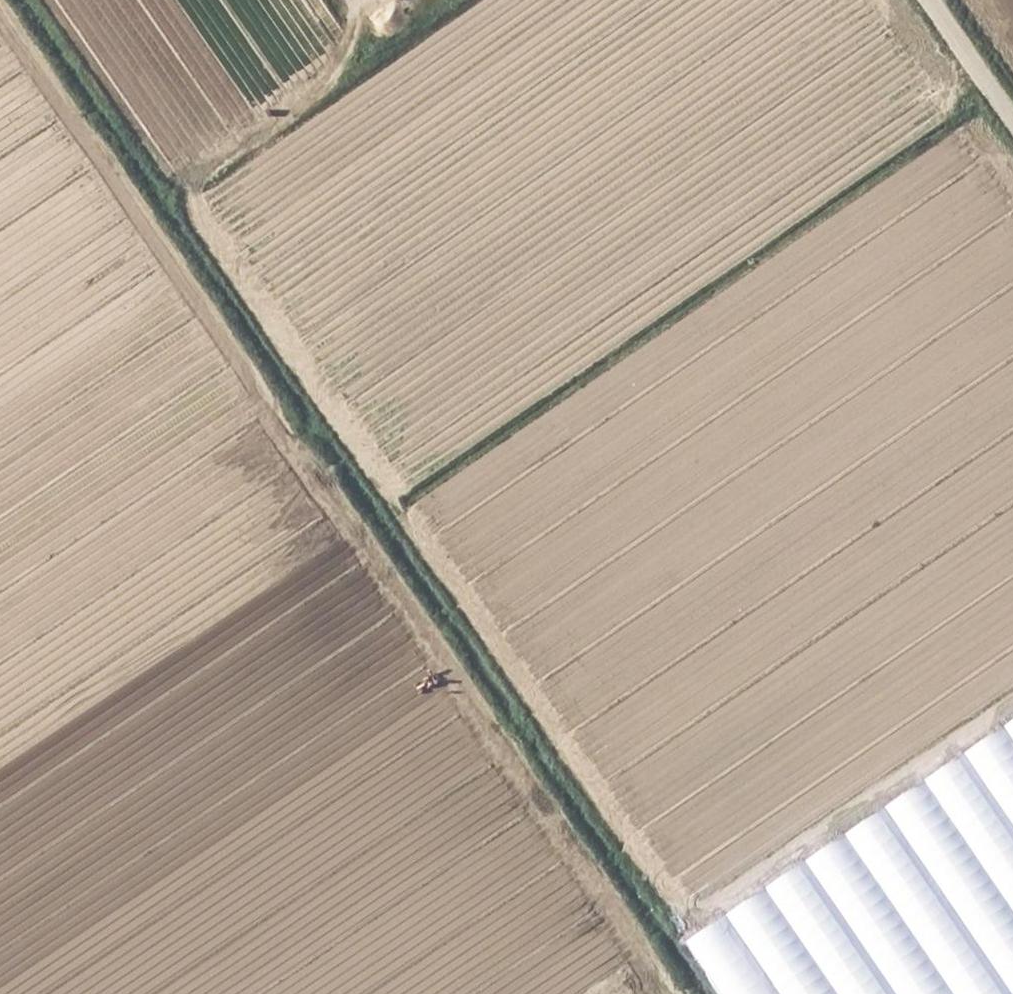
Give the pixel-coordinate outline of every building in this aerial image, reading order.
[(691,936),(731,993),(1012,993),(1012,718),(691,936)]
